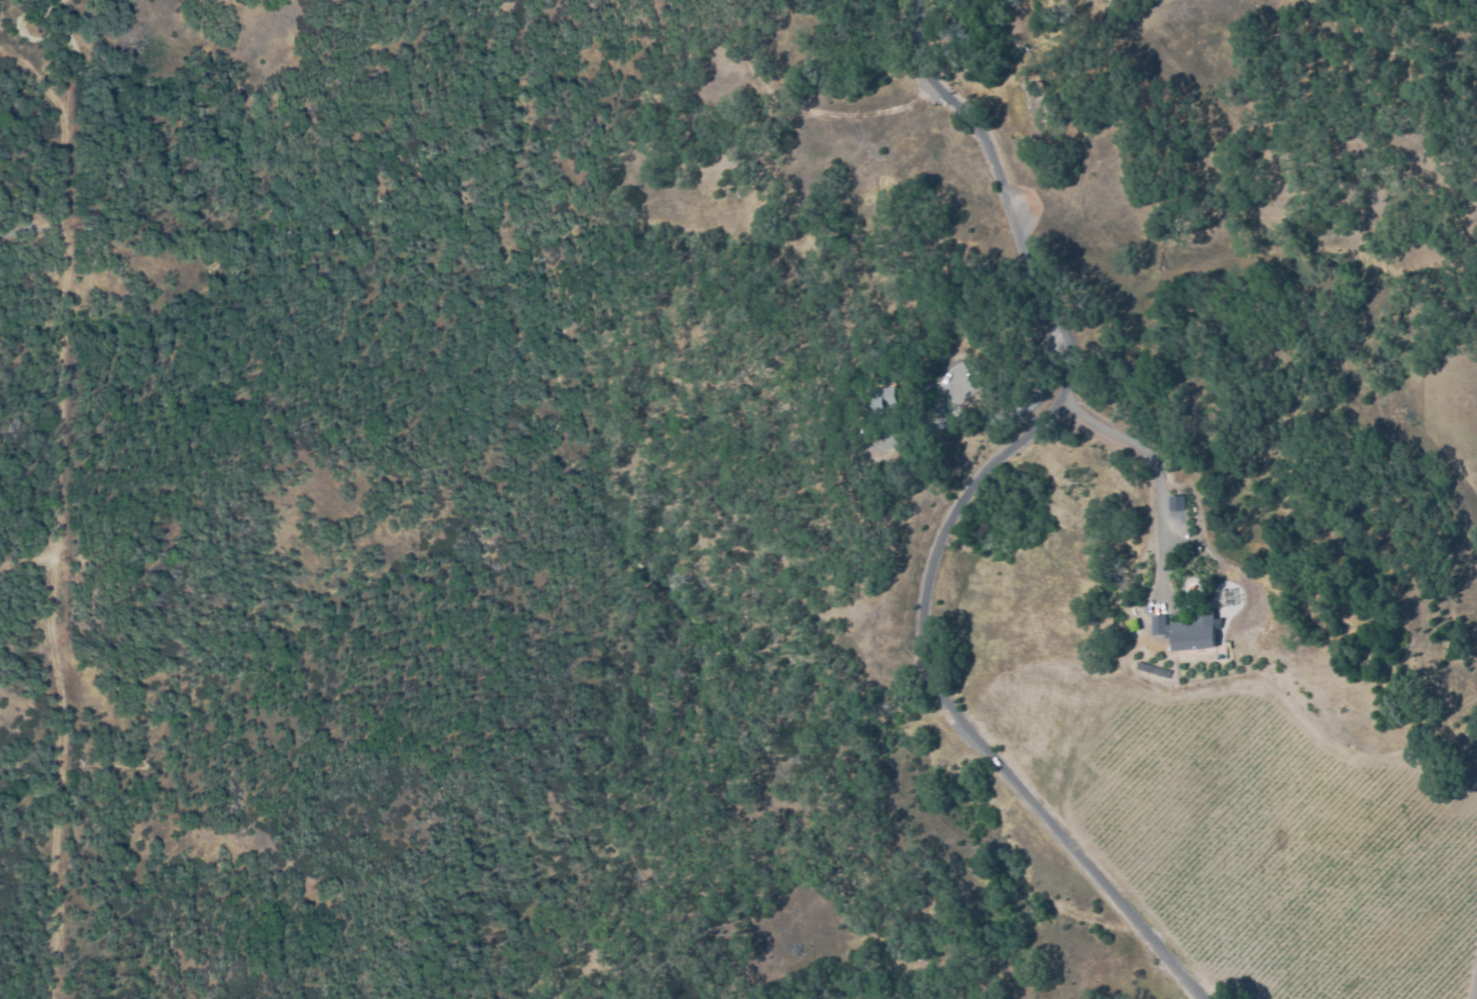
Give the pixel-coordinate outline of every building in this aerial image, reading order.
[(886,410),(884,393),(894,392),(893,382),(906,381),(909,406),(900,406),(900,408),(886,410)] [(1156,492),(1157,507),(1172,507),(1171,492),(1156,492)] [(1235,605),(1220,606),(1219,589),(1233,588),(1235,605)] [(1212,619),(1214,649),(1171,652),(1169,629),(1165,630),(1166,634),(1152,636),(1152,631),(1151,626),(1150,616),(1164,615),(1165,625),(1169,624),(1169,623),(1195,620),(1195,612),(1211,611),(1212,619)] [(1140,629),(1129,632),(1126,621),(1137,618),(1140,629)]
